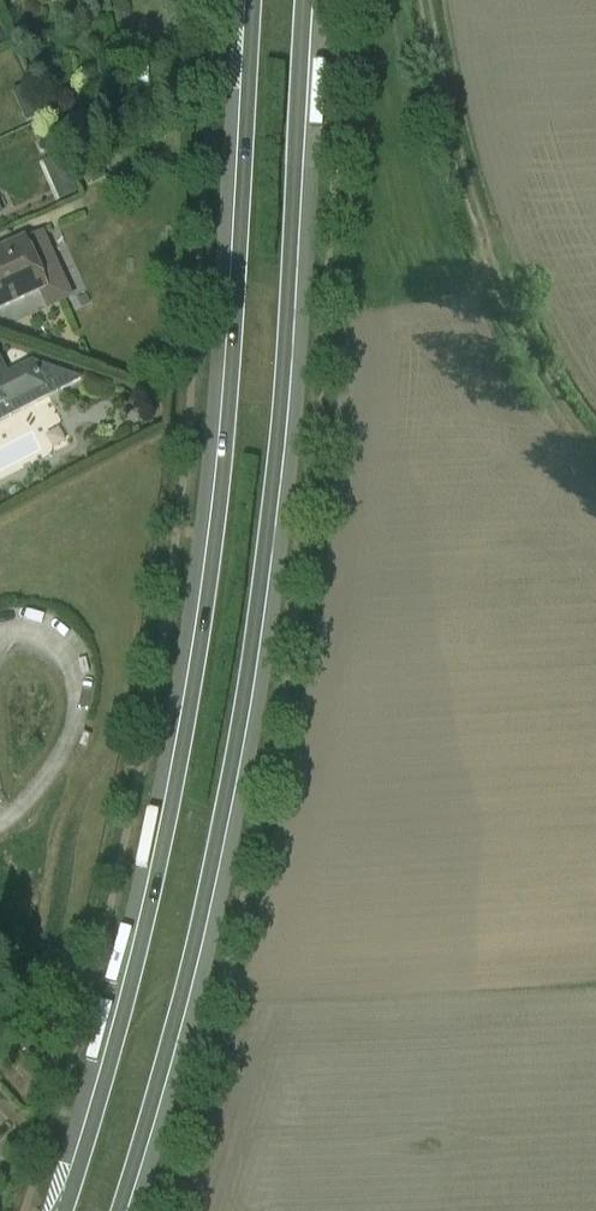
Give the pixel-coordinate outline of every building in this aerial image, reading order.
[(64,6),(85,10),(87,0),(65,0),(64,6)] [(5,55),(26,48),(22,36),(1,43),(5,55)] [(76,299),(45,232),(0,253),(0,314),(42,295),(49,311),(76,299)] [(52,398),(35,361),(10,376),(0,358),(0,424),(52,398)]
